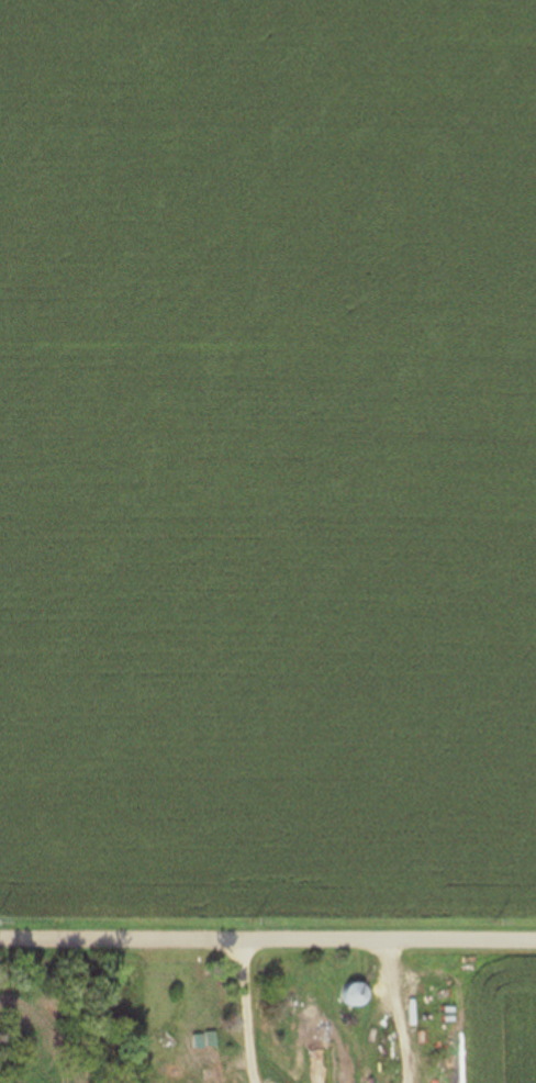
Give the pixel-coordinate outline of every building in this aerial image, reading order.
[(331,993),(340,1008),(359,996),(350,981),(331,993)]
